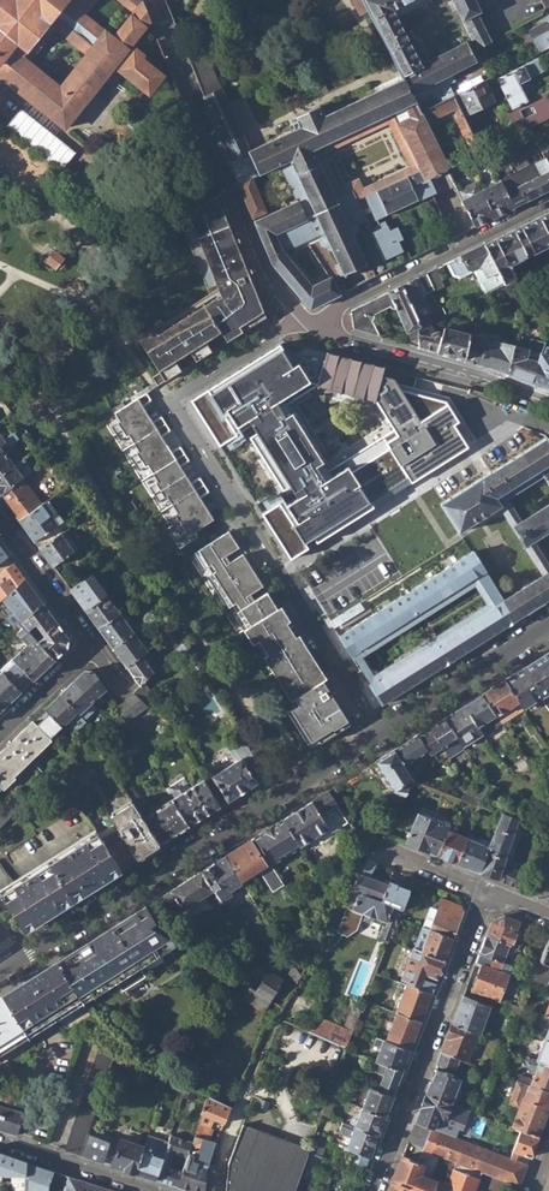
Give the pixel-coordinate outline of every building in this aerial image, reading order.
[(21,56),(10,48),(0,61),(0,82),(2,79),(29,100),(64,128),(115,64),(119,67),(117,71),(148,95),(163,76),(141,58),(143,55),(131,44),(150,21),(142,0),(116,0),(132,13),(113,38),(78,12),(87,0),(67,0),(64,0),(21,56)] [(10,48),(21,56),(64,0),(0,0),(0,61),(10,48)] [(367,9),(362,0),(353,0),(360,13),(367,9)] [(453,94),(448,83),(454,80),(451,73),(476,61),(466,41),(420,64),(396,18),(392,10),(410,0),(362,0),(367,9),(402,79),(419,112),(453,94)] [(431,0),(410,0),(392,10),(396,18),(431,0)] [(475,0),(451,0),(456,9),(475,1),(475,0)] [(544,8),(548,6),(548,0),(540,0),(544,8)] [(456,9),(461,19),(479,9),(475,1),(456,9)] [(479,9),(461,19),(477,48),(491,40),(477,14),(481,12),(479,9)] [(539,51),(548,46),(548,15),(547,16),(544,19),(545,21),(534,27),(539,36),(533,39),(539,51)] [(187,54),(211,112),(228,104),(203,48),(187,54)] [(500,82),(512,106),(525,100),(517,86),(519,82),(534,74),(529,62),(498,77),(500,82)] [(392,112),(421,169),(365,194),(376,217),(430,192),(432,194),(440,191),(455,184),(424,119),(430,116),(431,118),(452,108),(456,116),(455,117),(463,135),(470,131),(462,114),(453,94),(419,112),(402,79),(322,115),(318,105),(294,116),(296,118),(291,120),(294,128),(249,149),(228,104),(211,112),(253,215),(265,210),(252,176),(280,164),(297,201),(255,220),(271,262),(309,307),(345,290),(343,286),(336,290),(330,276),(311,285),(284,252),(319,235),(318,240),(320,244),(324,246),(329,244),(331,247),(328,248),(329,250),(331,248),(338,262),(335,263),(336,265),(339,264),(342,271),(339,272),(340,274),(343,273),(344,276),(347,276),(346,273),(363,265),(365,267),(367,266),(366,263),(368,261),(367,259),(364,260),(362,254),(364,253),(363,251),(360,251),(355,238),(357,236),(356,234),(354,236),(353,233),(356,232),(358,227),(356,222),(352,221),(352,220),(364,215),(352,189),(332,198),(310,150),(392,112)] [(462,114),(492,100),(482,80),(453,94),(462,114)] [(517,131),(548,115),(548,96),(548,94),(548,88),(525,100),(512,106),(506,109),(517,131)] [(63,168),(77,150),(22,108),(8,125),(63,168)] [(392,112),(310,150),(332,198),(352,189),(364,215),(365,219),(370,228),(379,224),(376,217),(365,194),(421,169),(392,112)] [(479,150),(470,131),(463,135),(472,154),(479,150)] [(512,207),(548,188),(548,165),(548,163),(544,156),(499,179),(500,180),(512,207)] [(494,216),(481,190),(476,180),(457,188),(465,205),(475,226),(494,216)] [(481,190),(494,216),(512,207),(500,180),(481,190)] [(204,192),(208,200),(221,195),(217,185),(204,192)] [(450,213),(440,191),(432,194),(442,216),(450,213)] [(265,291),(255,280),(221,195),(208,200),(184,219),(180,222),(207,287),(216,284),(218,288),(221,295),(158,334),(154,328),(138,338),(159,372),(152,376),(156,382),(157,385),(181,370),(175,360),(189,351),(195,361),(212,351),(205,341),(221,331),(227,341),(266,317),(254,298),(263,292),(265,291)] [(465,205),(450,213),(442,216),(452,236),(475,226),(465,205)] [(180,222),(184,219),(175,208),(153,225),(161,236),(180,222)] [(538,249),(548,244),(548,211),(548,210),(526,222),(538,249)] [(385,222),(379,224),(370,228),(383,258),(402,249),(398,240),(401,238),(396,227),(389,231),(385,222)] [(538,249),(526,222),(484,243),(496,270),(503,283),(514,277),(509,267),(511,262),(538,249)] [(484,243),(452,258),(447,261),(453,272),(459,274),(471,268),(483,294),(503,283),(496,270),(484,243)] [(65,263),(64,259),(65,258),(54,249),(45,261),(56,269),(57,268),(60,268),(62,268),(64,266),(65,263)] [(425,272),(432,288),(433,290),(440,304),(449,300),(433,267),(425,272)] [(417,276),(424,293),(432,288),(425,272),(417,276)] [(400,284),(418,326),(427,322),(423,313),(426,312),(424,308),(426,307),(421,297),(425,295),(424,293),(417,276),(400,284)] [(411,340),(417,337),(416,328),(418,326),(400,284),(362,303),(350,309),(354,328),(379,335),(371,320),(374,317),(374,314),(390,306),(390,307),(395,308),(406,332),(408,332),(411,340)] [(158,334),(221,295),(218,288),(154,328),(158,334)] [(419,346),(437,352),(440,335),(438,335),(439,331),(436,330),(433,332),(427,322),(418,326),(416,328),(417,337),(419,346)] [(437,352),(464,360),(468,335),(469,334),(444,327),(442,328),(440,335),(437,352)] [(464,360),(480,364),(485,344),(485,343),(483,338),(468,335),(464,360)] [(279,343),(190,400),(219,445),(251,425),(256,432),(249,437),(282,489),(289,485),(297,498),(282,507),(279,502),(262,513),(290,558),(308,547),(305,542),(314,536),(409,477),(412,482),(468,447),(455,424),(459,421),(446,401),(401,389),(393,378),(381,375),(376,401),(393,429),(328,470),(287,404),(317,385),(324,359),(301,353),(290,361),(279,343)] [(499,347),(485,344),(480,364),(491,367),(509,374),(514,346),(500,343),(499,347)] [(509,374),(535,383),(539,362),(525,358),(527,350),(514,346),(509,374)] [(324,359),(317,385),(376,401),(381,375),(384,367),(326,351),(324,359)] [(548,388),(548,356),(542,354),(539,362),(535,383),(539,384),(548,388)] [(129,435),(133,441),(165,422),(161,415),(148,423),(138,406),(150,399),(146,392),(150,390),(148,387),(148,386),(130,397),(132,400),(125,405),(123,402),(112,408),(119,421),(111,426),(120,440),(129,435)] [(148,466),(151,472),(183,452),(180,446),(167,454),(156,437),(169,429),(165,422),(133,441),(139,451),(130,456),(139,471),(148,466)] [(1,447),(7,443),(8,445),(19,437),(13,430),(3,437),(0,440),(0,471),(13,463),(1,447)] [(547,437),(441,502),(461,535),(498,513),(540,578),(506,599),(474,550),(338,634),(351,655),(369,684),(382,704),(449,662),(511,623),(548,599),(548,541),(544,534),(548,531),(548,504),(521,521),(507,498),(503,492),(540,469),(543,475),(548,484),(548,440),(547,437)] [(167,496),(171,502),(203,483),(199,477),(187,484),(175,466),(188,459),(183,452),(151,472),(158,481),(149,487),(159,502),(167,496)] [(13,463),(0,471),(5,477),(0,481),(0,493),(1,494),(24,478),(13,463)] [(507,498),(543,475),(540,469),(503,492),(507,498)] [(60,477),(66,486),(71,482),(64,473),(60,477)] [(409,477),(314,536),(317,542),(412,482),(409,477)] [(1,494),(20,520),(42,504),(24,478),(1,494)] [(169,518),(180,536),(208,519),(195,498),(207,490),(203,483),(171,502),(177,513),(169,518)] [(42,504),(20,520),(35,540),(52,529),(59,523),(62,521),(54,510),(47,500),(42,504)] [(35,540),(53,565),(74,550),(61,533),(67,528),(62,521),(59,523),(52,529),(35,540)] [(244,630),(274,611),(264,595),(254,600),(250,594),(260,588),(239,556),(230,562),(226,555),(235,549),(226,534),(195,552),(205,569),(208,567),(213,573),(210,575),(230,607),(233,605),(237,612),(234,613),(244,630)] [(9,555),(0,543),(0,561),(9,555)] [(3,599),(13,590),(26,579),(14,563),(0,574),(0,576),(4,582),(0,585),(0,601),(3,599)] [(129,578),(143,596),(153,588),(139,571),(129,578)] [(71,588),(85,609),(106,594),(91,574),(71,588)] [(26,579),(13,590),(3,599),(16,613),(14,615),(20,623),(43,602),(28,586),(30,584),(26,579)] [(85,609),(99,628),(120,613),(106,594),(85,609)] [(20,623),(54,659),(63,651),(67,646),(69,637),(43,602),(20,623)] [(287,712),(310,749),(354,722),(318,665),(281,606),(274,611),(244,630),(253,644),(259,641),(267,654),(263,657),(295,707),(287,712)] [(134,632),(139,628),(134,620),(131,620),(127,623),(120,613),(99,628),(113,647),(134,632)] [(16,660),(33,679),(54,659),(20,623),(14,628),(29,643),(14,658),(16,660)] [(113,647),(126,665),(141,653),(147,649),(134,632),(113,647)] [(181,649),(187,660),(193,656),(187,646),(181,649)] [(504,680),(522,708),(540,733),(543,731),(548,737),(548,736),(548,652),(504,680)] [(147,661),(141,653),(126,665),(139,684),(142,681),(153,670),(147,661)] [(151,659),(147,661),(153,670),(157,667),(151,659)] [(3,673),(21,692),(33,679),(16,660),(3,673)] [(74,680),(93,700),(105,688),(92,670),(85,669),(74,680)] [(1,710),(21,692),(3,673),(2,671),(0,672),(0,711),(1,710)] [(61,693),(80,712),(93,700),(74,680),(61,693)] [(504,680),(482,694),(501,723),(522,708),(504,680)] [(131,692),(145,705),(151,701),(142,687),(144,685),(142,681),(139,684),(131,692)] [(115,708),(125,722),(145,705),(131,692),(118,705),(115,708)] [(80,712),(61,693),(44,709),(49,713),(37,724),(50,737),(69,719),(78,728),(87,719),(80,712)] [(482,694),(463,706),(482,734),(483,735),(487,732),(501,723),(482,694)] [(463,706),(445,717),(464,746),(482,734),(463,706)] [(445,717),(430,727),(440,744),(442,746),(444,749),(450,745),(456,754),(465,748),(464,746),(445,717)] [(20,807),(49,776),(43,770),(48,766),(37,754),(52,739),(50,737),(37,724),(33,720),(0,752),(0,786),(1,787),(13,800),(20,807)] [(430,727),(394,750),(404,766),(429,751),(440,744),(430,727)] [(494,741),(487,732),(483,735),(491,747),(495,744),(494,741)] [(206,781),(221,805),(265,777),(243,739),(230,747),(238,760),(211,776),(212,777),(206,781)] [(431,753),(442,746),(440,744),(429,751),(431,753)] [(414,781),(404,766),(394,750),(376,761),(397,797),(395,798),(397,802),(400,801),(401,803),(414,781)] [(58,767),(62,772),(78,760),(73,752),(58,767)] [(443,759),(449,768),(454,764),(448,755),(443,759)] [(522,774),(527,773),(538,772),(532,765),(521,770),(522,774)] [(545,782),(538,772),(527,773),(537,788),(545,782)] [(172,798),(189,825),(221,805),(206,781),(204,778),(191,786),(185,776),(166,788),(172,798)] [(343,782),(328,791),(332,796),(345,787),(343,782)] [(480,786),(471,792),(479,804),(484,791),(480,786)] [(464,799),(479,804),(471,792),(469,788),(464,799)] [(328,791),(282,820),(299,845),(301,846),(328,829),(326,825),(344,814),(332,796),(328,791)] [(132,799),(138,809),(145,805),(137,793),(131,797),(132,799)] [(163,805),(144,818),(160,843),(189,825),(172,798),(163,804),(163,805)] [(122,833),(138,858),(160,843),(144,818),(138,809),(132,799),(111,814),(122,833)] [(13,800),(0,813),(0,827),(20,807),(13,800)] [(516,888),(523,874),(504,864),(518,822),(516,821),(518,819),(503,813),(491,843),(478,872),(516,888)] [(548,830),(548,814),(540,826),(548,830)] [(406,843),(437,855),(449,828),(418,816),(406,843)] [(282,820),(254,838),(270,862),(271,863),(299,845),(282,820)] [(346,828),(352,836),(358,833),(351,824),(346,828)] [(437,855),(457,863),(468,836),(460,833),(462,829),(450,824),(449,828),(437,855)] [(4,893),(26,928),(47,915),(122,867),(106,843),(99,833),(4,893)] [(106,843),(122,867),(138,858),(122,833),(106,843)] [(457,863),(478,872),(491,843),(482,839),(480,841),(468,836),(457,863)] [(254,838),(223,857),(241,883),(266,866),(270,862),(254,838)] [(354,852),(364,866),(368,860),(371,854),(365,845),(354,852)] [(223,857),(200,872),(213,891),(222,903),(233,896),(231,892),(241,885),(241,883),(223,857)] [(364,866),(351,889),(382,901),(387,885),(368,877),(375,863),(368,860),(364,866)] [(173,916),(213,891),(200,872),(157,899),(167,915),(171,913),(173,916)] [(424,883),(414,879),(412,884),(422,888),(424,883)] [(404,902),(407,893),(395,888),(396,885),(389,881),(387,885),(382,901),(401,909),(404,902)] [(364,914),(387,923),(385,928),(383,927),(379,939),(388,942),(398,918),(401,909),(382,901),(351,889),(341,905),(336,913),(318,946),(326,951),(340,943),(345,935),(349,938),(357,930),(364,914)] [(331,910),(336,913),(341,905),(337,899),(331,910)] [(442,900),(438,910),(430,930),(452,938),(463,909),(462,908),(442,900)] [(408,904),(404,902),(401,909),(398,918),(404,920),(408,909),(406,908),(408,904)] [(146,906),(137,911),(143,920),(152,926),(157,922),(146,906)] [(423,927),(430,930),(438,910),(430,907),(423,927)] [(137,911),(59,961),(66,973),(77,987),(83,994),(88,999),(109,1019),(200,963),(194,952),(152,926),(143,920),(137,911)] [(491,921),(486,935),(509,944),(510,945),(520,921),(504,915),(491,921)] [(413,949),(443,961),(452,938),(430,930),(423,927),(422,926),(412,949),(413,949)] [(486,935),(477,959),(500,968),(509,944),(486,935)] [(540,960),(548,963),(548,936),(540,960)] [(406,986),(417,990),(430,995),(435,983),(422,978),(423,974),(436,980),(443,961),(413,949),(402,979),(408,981),(406,986)] [(475,963),(483,966),(498,971),(500,968),(477,959),(475,963)] [(271,968),(284,976),(288,969),(277,960),(271,968)] [(540,960),(532,980),(531,983),(547,989),(548,981),(548,963),(540,960)] [(58,961),(3,996),(25,1031),(34,1026),(80,997),(58,961)] [(59,961),(58,961),(80,997),(83,994),(77,987),(66,973),(59,961)] [(508,974),(498,971),(483,966),(473,990),(498,999),(508,974)] [(268,971),(255,992),(269,1001),(282,980),(268,971)] [(285,984),(293,989),(297,983),(289,978),(285,984)] [(262,1011),(269,1001),(255,992),(240,982),(234,992),(262,1011)] [(406,986),(396,1013),(420,1023),(430,995),(417,990),(406,986)] [(463,995),(452,1024),(477,1033),(480,1035),(491,1006),(463,995)] [(0,998),(0,1047),(25,1031),(3,996),(0,998)] [(504,1011),(510,1014),(519,1017),(521,1010),(507,1004),(504,1011)] [(344,1030),(352,1034),(354,1029),(357,1020),(361,1012),(352,1009),(344,1030)] [(396,1013),(386,1042),(409,1051),(420,1023),(396,1013)] [(516,1024),(519,1017),(510,1014),(507,1021),(516,1024)] [(545,1015),(542,1014),(539,1021),(548,1025),(548,1017),(545,1015)] [(354,1029),(360,1031),(363,1022),(357,1020),(354,1029)] [(311,1034),(346,1048),(352,1034),(344,1030),(325,1021),(321,1029),(314,1026),(311,1034)] [(452,1024),(442,1051),(459,1058),(467,1061),(477,1033),(452,1024)] [(376,1061),(377,1062),(402,1071),(409,1051),(386,1042),(377,1038),(374,1046),(381,1048),(376,1061)] [(540,1062),(548,1065),(548,1041),(545,1039),(537,1060),(540,1062)] [(65,1150),(81,1155),(115,1052),(101,1045),(65,1150)] [(454,1070),(459,1058),(442,1051),(437,1064),(454,1070)] [(383,1074),(377,1091),(392,1097),(402,1071),(377,1062),(374,1070),(383,1074)] [(530,1086),(548,1094),(548,1065),(540,1062),(530,1086)] [(436,1070),(426,1094),(450,1104),(459,1079),(436,1070)] [(329,1095),(335,1098),(343,1078),(336,1075),(329,1095)] [(548,1109),(548,1094),(530,1086),(516,1080),(507,1103),(519,1108),(512,1127),(520,1130),(539,1136),(548,1109)] [(370,1088),(363,1108),(384,1117),(392,1097),(377,1091),(370,1088)] [(450,1104),(426,1094),(415,1122),(430,1128),(433,1129),(434,1125),(456,1134),(459,1127),(462,1128),(468,1111),(450,1104)] [(16,1135),(26,1103),(0,1095),(0,1099),(21,1107),(20,1111),(0,1105),(0,1130),(16,1135)] [(202,1114),(224,1124),(231,1108),(207,1097),(202,1114)] [(363,1108),(355,1127),(377,1136),(384,1117),(363,1108)] [(202,1114),(199,1125),(212,1130),(213,1127),(222,1130),(224,1124),(202,1114)] [(350,1139),(347,1148),(370,1156),(377,1136),(355,1127),(343,1122),(340,1130),(343,1136),(350,1139)] [(415,1122),(412,1132),(426,1138),(430,1128),(415,1122)] [(309,1148),(242,1123),(228,1161),(225,1190),(294,1190),(309,1148)] [(199,1125),(194,1137),(208,1141),(212,1130),(199,1125)] [(456,1134),(434,1125),(433,1129),(455,1137),(456,1134)] [(402,1156),(389,1190),(475,1190),(482,1171),(519,1186),(527,1165),(515,1160),(509,1159),(455,1137),(433,1129),(430,1128),(426,1138),(422,1147),(417,1162),(402,1156)] [(530,1157),(539,1136),(520,1130),(509,1159),(515,1160),(518,1153),(530,1157)] [(408,1141),(422,1147),(426,1138),(412,1132),(408,1141)] [(156,1179),(180,1187),(184,1172),(169,1166),(173,1152),(188,1157),(193,1142),(170,1134),(167,1145),(156,1179)] [(193,1142),(188,1157),(184,1172),(180,1187),(191,1190),(213,1190),(216,1166),(207,1163),(212,1150),(217,1151),(217,1143),(208,1141),(194,1137),(193,1142)] [(314,1137),(312,1149),(323,1151),(325,1138),(314,1137)] [(89,1158),(134,1172),(143,1146),(120,1139),(116,1147),(108,1145),(109,1143),(95,1139),(89,1158)] [(134,1172),(156,1179),(167,1145),(157,1141),(154,1149),(143,1145),(143,1146),(134,1172)] [(366,1168),(370,1156),(347,1148),(341,1146),(339,1152),(351,1157),(350,1161),(366,1168)] [(48,1188),(54,1173),(30,1165),(26,1164),(27,1163),(0,1154),(0,1174),(24,1174),(23,1190),(48,1190),(48,1188)] [(54,1173),(48,1188),(48,1190),(110,1190),(54,1173)]
